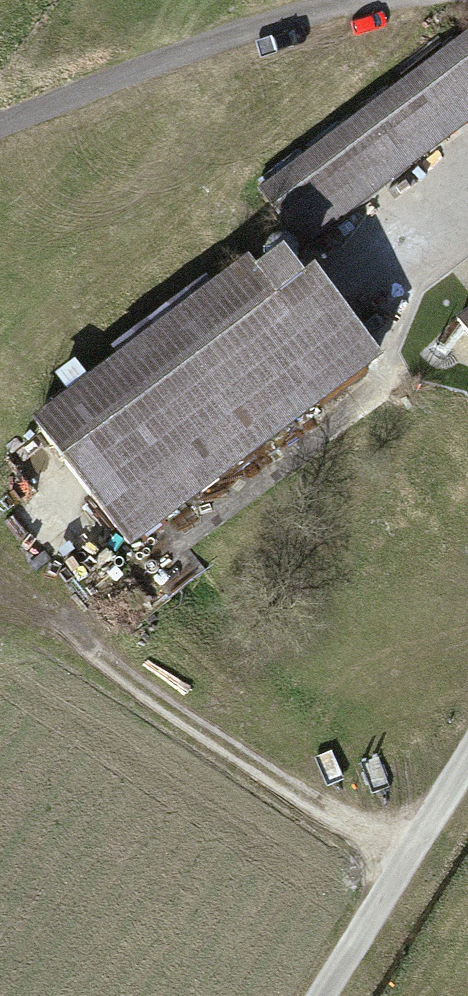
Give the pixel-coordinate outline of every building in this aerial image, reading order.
[(259,191),(306,254),(467,132),(467,33),(259,191)] [(275,230),(34,419),(135,547),(376,358),(275,230)] [(453,310),(467,331),(467,300),(453,310)]
